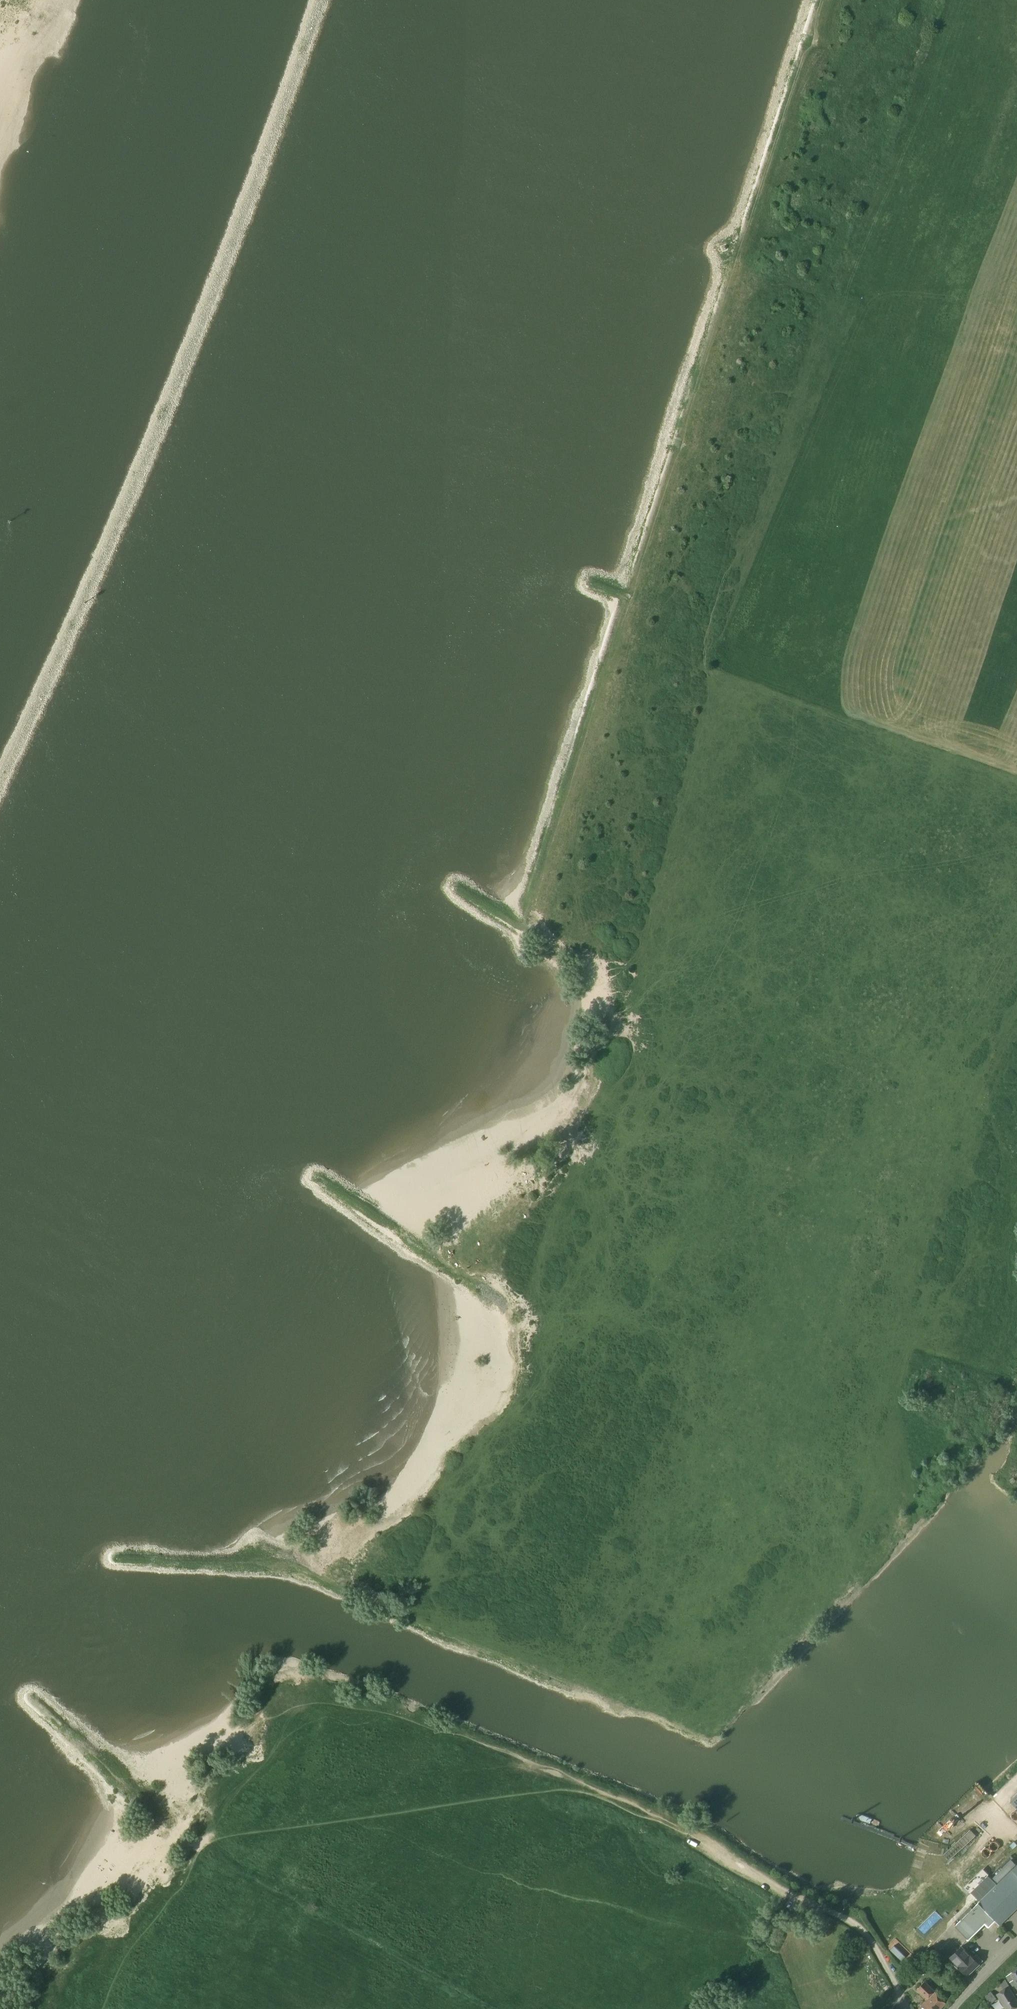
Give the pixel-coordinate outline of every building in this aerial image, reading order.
[(1011,1855),(990,1876),(988,1875),(971,1892),(980,1900),(978,1902),(979,1902),(955,1925),(967,1938),(967,1940),(969,1940),(985,1924),(988,1927),(990,1927),(996,1921),(1000,1925),(1016,1909),(1016,1861),(1011,1855)] [(970,1954),(962,1946),(950,1957),(967,1975),(980,1963),(983,1960),(977,1954),(974,1957),(970,1953),(970,1954)] [(1006,1976),(1010,1982),(1012,1980),(1016,1987),(1016,1968),(1006,1976)] [(925,1981),(918,1989),(928,1999),(919,2008),(940,2008),(946,2003),(925,1981)] [(1010,1988),(998,1995),(1007,2008),(1015,2008),(1016,2008),(1016,1999),(1010,1988)] [(987,2002),(989,2005),(992,2003),(997,1999),(992,1991),(987,1995),(983,1997),(985,2000),(987,2002)]
